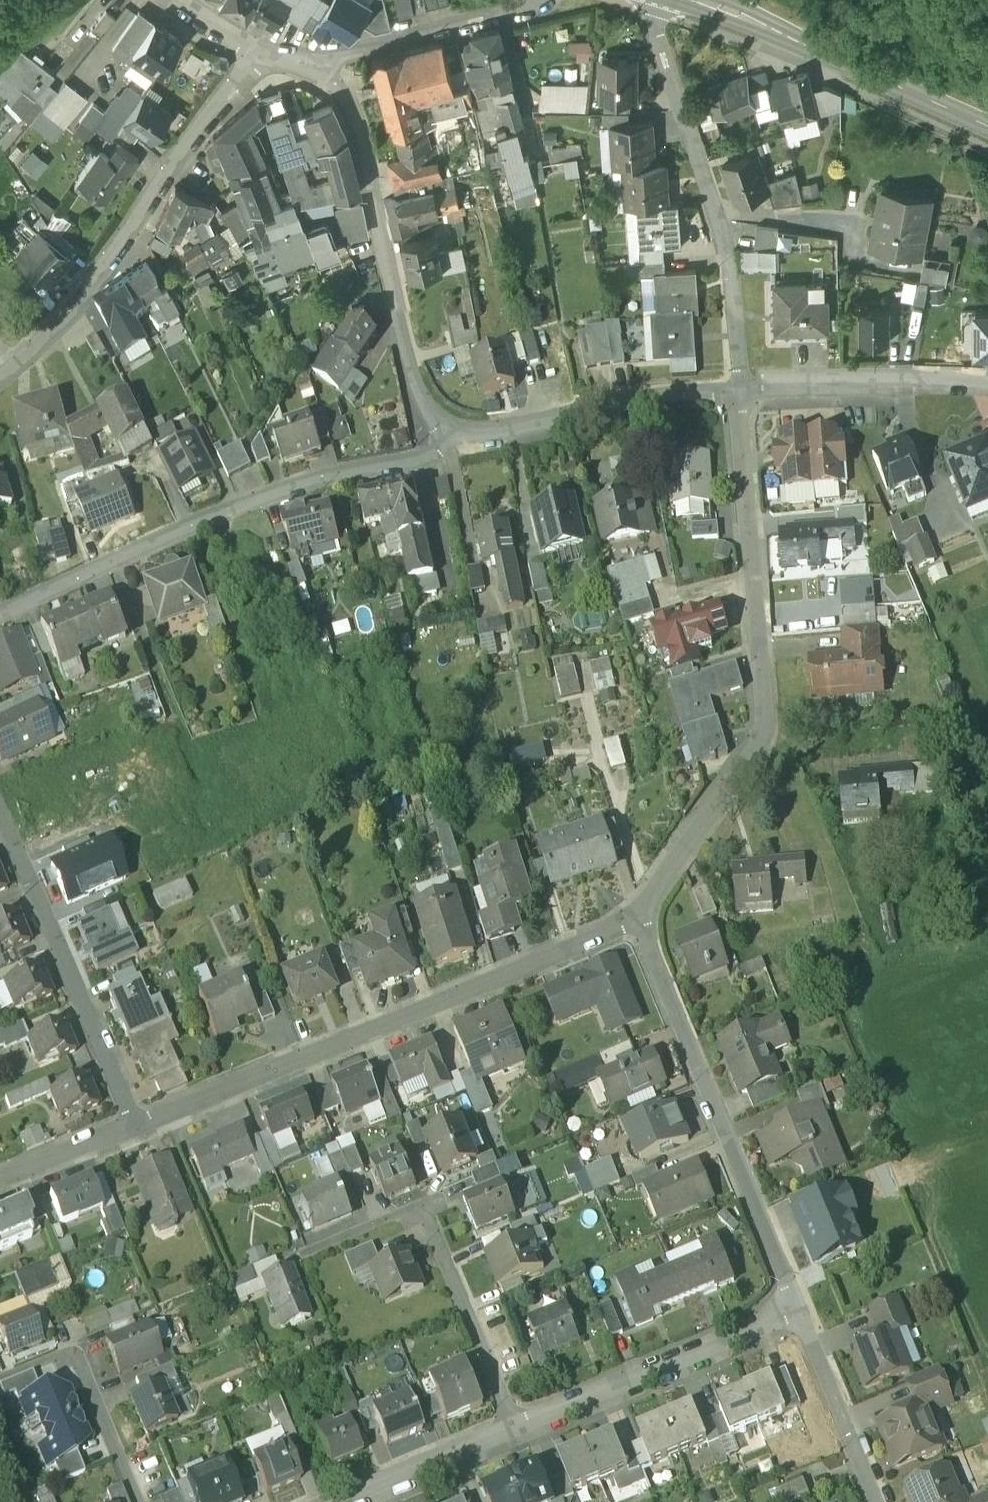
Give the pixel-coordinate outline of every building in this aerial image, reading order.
[(218,4),(243,19),(248,12),(256,0),(220,0),(218,4)] [(248,12),(275,28),(286,10),(292,0),(256,0),(248,12)] [(286,10),(300,19),(312,0),(292,0),(286,10)] [(300,19),(313,28),(330,0),(312,0),(300,19)] [(313,28),(327,36),(332,28),(349,38),(358,24),(369,5),(368,4),(361,0),(330,0),(313,28)] [(358,24),(375,34),(390,30),(382,0),(371,0),(368,4),(369,5),(358,24)] [(400,17),(412,14),(409,0),(396,0),(400,17)] [(412,14),(427,10),(424,0),(409,0),(412,14)] [(427,10),(448,5),(447,0),(424,0),(427,10)] [(107,10),(91,29),(101,37),(116,18),(107,10)] [(140,10),(128,27),(142,37),(154,20),(140,10)] [(181,38),(154,20),(142,37),(132,50),(133,51),(160,69),(181,38)] [(128,27),(113,49),(128,59),(133,51),(132,50),(142,37),(128,27)] [(508,74),(499,30),(473,37),(476,48),(478,56),(481,67),(486,66),(489,78),(508,74)] [(473,37),(464,39),(468,59),(473,57),(471,49),(476,48),(473,37)] [(445,44),(427,48),(435,96),(456,91),(445,44)] [(579,55),(579,64),(591,64),(592,54),(587,54),(587,45),(572,45),(572,55),(579,55)] [(19,47),(0,71),(0,92),(8,99),(24,87),(35,95),(53,72),(19,47)] [(415,78),(380,87),(384,101),(415,93),(418,104),(419,103),(433,98),(432,97),(435,96),(427,48),(409,53),(415,78)] [(160,69),(133,51),(128,59),(131,61),(125,69),(149,85),(160,69)] [(409,53),(372,61),(380,87),(415,78),(409,53)] [(473,57),(468,59),(474,84),(489,78),(486,66),(481,67),(478,56),(473,57)] [(221,58),(216,59),(212,63),(212,68),(217,72),(221,72),(228,70),(228,59),(221,58)] [(629,61),(603,61),(603,81),(601,81),(601,100),(604,100),(631,101),(635,101),(635,81),(632,81),(632,73),(629,73),(629,61)] [(489,78),(474,84),(478,99),(488,96),(493,95),(512,90),(508,74),(489,78)] [(771,102),(766,81),(762,82),(760,74),(748,78),(756,107),(771,102)] [(807,74),(790,77),(795,101),(779,105),(783,123),(816,115),(810,90),(826,87),(808,79),(807,74)] [(748,77),(705,90),(714,119),(756,107),(748,78),(748,77)] [(784,79),(771,83),(770,80),(766,81),(771,102),(772,107),(779,105),(795,101),(790,77),(784,79)] [(86,99),(65,82),(43,110),(63,126),(86,99)] [(118,95),(106,111),(94,102),(80,120),(94,131),(96,128),(111,138),(118,128),(125,118),(142,94),(129,85),(121,97),(118,95)] [(545,113),(586,112),(588,86),(547,86),(545,113)] [(841,94),(826,87),(810,90),(816,115),(841,109),(841,94)] [(435,96),(432,97),(433,98),(437,117),(468,108),(463,89),(456,91),(435,96)] [(512,90),(493,95),(494,99),(495,105),(498,104),(497,104),(515,100),(512,90)] [(280,91),(256,98),(263,118),(264,117),(270,136),(291,128),(289,122),(280,91)] [(142,94),(125,118),(143,132),(152,139),(171,114),(143,93),(142,94)] [(415,93),(384,101),(393,136),(398,135),(425,128),(419,103),(418,104),(415,93)] [(256,98),(214,137),(226,166),(230,176),(246,169),(262,163),(252,134),(250,130),(254,126),(263,118),(256,98)] [(515,100),(497,104),(498,104),(499,109),(504,126),(502,127),(503,129),(497,130),(501,145),(517,142),(514,132),(519,131),(522,130),(515,100)] [(631,101),(604,100),(604,112),(630,113),(631,113),(631,101)] [(330,105),(303,117),(311,135),(308,137),(315,151),(317,150),(345,138),(330,105)] [(499,109),(492,110),(493,115),(499,114),(502,127),(504,126),(499,109)] [(52,140),(63,126),(43,110),(31,123),(52,140)] [(502,127),(499,114),(493,115),(492,110),(480,113),(484,133),(491,131),(497,130),(503,129),(502,127)] [(604,112),(604,129),(610,129),(609,128),(629,126),(630,113),(604,112)] [(480,113),(474,114),(481,139),(485,138),(484,133),(480,113)] [(303,117),(289,122),(291,128),(295,141),(308,137),(311,135),(303,117)] [(143,132),(125,118),(118,128),(135,141),(143,132)] [(629,126),(609,128),(610,129),(612,170),(623,169),(655,167),(652,125),(629,126)] [(291,128),(270,136),(274,150),(295,141),(291,128)] [(425,128),(398,135),(403,158),(426,152),(425,148),(430,147),(425,128)] [(519,150),(503,154),(517,209),(539,203),(534,182),(544,179),(540,162),(530,164),(529,160),(527,161),(519,131),(514,132),(517,142),(519,150)] [(226,166),(214,137),(206,149),(214,174),(226,166)] [(295,141),(274,150),(279,166),(300,157),(308,154),(315,151),(308,137),(295,141)] [(131,154),(107,138),(99,150),(122,166),(131,154)] [(345,138),(317,150),(321,161),(326,160),(350,155),(345,138)] [(517,142),(501,145),(503,152),(503,154),(519,150),(517,142)] [(430,147),(425,148),(426,152),(428,161),(440,159),(437,146),(430,147)] [(550,147),(554,161),(577,155),(578,159),(583,157),(580,147),(550,147)] [(122,166),(99,150),(74,185),(89,195),(91,192),(103,200),(125,168),(122,166)] [(29,151),(21,167),(38,176),(47,160),(29,151)] [(403,158),(389,162),(396,191),(444,180),(440,159),(428,161),(426,152),(403,158)] [(503,152),(485,156),(489,170),(506,165),(503,154),(503,152)] [(131,154),(122,166),(133,174),(142,162),(131,154)] [(350,155),(326,160),(332,182),(337,199),(360,194),(350,155)] [(756,156),(722,168),(734,204),(767,193),(768,192),(766,184),(756,156)] [(300,157),(281,165),(290,193),(310,188),(309,187),(301,162),(300,157)] [(655,167),(623,169),(626,211),(636,210),(668,208),(666,166),(655,167)] [(246,169),(230,176),(239,203),(248,228),(251,238),(256,251),(258,259),(275,252),(264,222),(260,210),(275,206),(279,205),(277,199),(266,169),(248,175),(246,169)] [(795,174),(766,184),(768,192),(767,193),(773,209),(803,206),(795,174)] [(444,180),(396,191),(398,201),(435,192),(456,187),(454,178),(448,179),(444,180)] [(310,188),(290,193),(291,196),(293,201),(294,206),(296,206),(337,199),(332,182),(309,187),(310,188)] [(460,209),(456,187),(435,192),(440,213),(449,211),(452,223),(457,222),(460,237),(466,236),(462,217),(466,216),(465,208),(460,209)] [(200,200),(175,189),(169,202),(190,212),(205,218),(210,207),(200,200)] [(398,201),(385,204),(392,236),(400,235),(415,231),(413,219),(440,213),(435,192),(398,201)] [(931,201),(881,192),(870,250),(920,259),(931,201)] [(291,196),(277,199),(279,205),(293,201),(291,196)] [(279,205),(275,206),(278,217),(297,209),(296,206),(294,206),(293,201),(279,205)] [(169,202),(157,231),(178,240),(190,212),(169,202)] [(248,228),(239,203),(221,213),(225,220),(239,245),(251,238),(248,228)] [(360,206),(336,210),(342,242),(366,238),(360,206)] [(213,213),(210,207),(205,218),(195,227),(201,246),(215,238),(209,226),(213,213)] [(668,208),(636,210),(639,252),(663,250),(663,251),(682,250),(679,207),(668,208)] [(278,217),(264,222),(275,252),(281,268),(280,268),(281,269),(282,269),(314,255),(297,209),(278,217)] [(65,219),(56,211),(48,223),(50,226),(57,232),(65,219)] [(415,231),(400,235),(403,247),(437,240),(434,227),(415,231)] [(778,232),(756,229),(753,252),(763,253),(775,255),(778,232)] [(76,249),(57,232),(49,242),(68,259),(76,249)] [(49,242),(39,234),(16,259),(48,287),(71,262),(68,259),(49,242)] [(201,246),(199,247),(205,256),(211,269),(232,256),(218,235),(201,246)] [(154,237),(148,246),(167,257),(172,248),(154,237)] [(403,247),(402,247),(410,282),(444,274),(440,257),(437,240),(403,247)] [(198,245),(185,254),(190,263),(191,264),(205,256),(199,247),(198,245)] [(663,250),(639,252),(639,264),(664,263),(663,251),(663,250)] [(246,254),(252,262),(258,259),(256,251),(246,254)] [(275,252),(258,259),(263,274),(280,268),(281,268),(275,252)] [(463,252),(440,257),(444,274),(466,270),(463,252)] [(763,253),(764,273),(783,273),(782,256),(775,255),(763,253)] [(205,256),(191,264),(190,263),(186,266),(194,280),(211,271),(211,269),(205,256)] [(950,263),(924,258),(920,283),(928,285),(945,288),(950,263)] [(258,259),(252,262),(256,275),(265,290),(287,283),(282,269),(281,269),(280,268),(263,274),(258,259)] [(664,263),(639,264),(640,278),(653,277),(665,276),(665,275),(664,263)] [(148,266),(125,281),(127,285),(142,307),(154,299),(162,293),(154,281),(156,279),(148,266)] [(696,273),(665,275),(665,276),(653,277),(656,318),(693,315),(699,315),(696,273)] [(920,283),(916,283),(912,307),(924,309),(928,285),(920,283)] [(125,352),(146,339),(131,314),(142,307),(127,285),(97,305),(125,352)] [(806,287),(774,288),(776,337),(828,336),(827,310),(806,310),(806,287)] [(162,293),(154,299),(160,309),(172,303),(166,290),(162,293)] [(867,308),(866,301),(854,301),(854,309),(860,309),(860,308),(867,308)] [(178,317),(172,303),(160,309),(150,315),(159,326),(178,317)] [(889,341),(889,308),(867,308),(860,308),(860,309),(860,342),(889,341)] [(336,338),(336,339),(358,354),(376,327),(354,312),(336,338)] [(466,329),(461,313),(448,317),(455,348),(470,344),(480,341),(477,326),(466,329)] [(656,318),(651,318),(653,361),(695,358),(693,315),(656,318)] [(976,316),(976,318),(976,352),(976,357),(987,357),(987,316),(976,316)] [(961,353),(976,352),(976,318),(961,318),(961,353)] [(607,326),(592,329),(594,335),(580,338),(586,364),(613,359),(609,335),(607,326)] [(96,327),(86,333),(97,353),(107,347),(105,343),(102,337),(96,327)] [(532,327),(519,330),(526,356),(527,359),(540,356),(532,327)] [(480,341),(470,344),(473,356),(505,347),(509,361),(526,356),(519,330),(480,341)] [(621,333),(609,335),(613,359),(625,357),(621,333)] [(358,354),(336,339),(336,338),(332,335),(312,364),(338,382),(358,354)] [(505,347),(473,356),(483,390),(515,381),(509,361),(505,347)] [(57,390),(15,402),(26,443),(70,432),(66,422),(57,390)] [(145,426),(126,391),(99,405),(107,420),(112,430),(113,429),(120,442),(145,426)] [(322,412),(329,434),(350,427),(345,413),(343,414),(338,398),(332,400),(335,407),(322,412)] [(107,420),(99,405),(66,422),(70,432),(72,438),(107,420)] [(322,412),(321,409),(309,413),(318,438),(329,434),(322,412)] [(309,413),(284,421),(287,431),(273,435),(282,459),(320,446),(318,438),(309,413)] [(172,419),(150,430),(156,442),(178,431),(172,419)] [(834,429),(807,432),(812,483),(813,483),(838,480),(837,460),(845,460),(843,438),(835,439),(834,429)] [(195,431),(160,449),(180,488),(215,470),(195,431)] [(807,432),(780,434),(781,445),(773,445),(776,467),(783,466),(785,485),(812,483),(807,432)] [(260,433),(251,446),(258,461),(270,457),(260,433)] [(946,453),(965,499),(981,493),(983,499),(987,497),(987,439),(987,437),(946,453)] [(240,439),(217,451),(228,473),(251,461),(240,439)] [(907,439),(874,453),(887,486),(921,472),(907,439)] [(708,450),(671,453),(674,500),(711,498),(708,450)] [(56,470),(59,481),(85,474),(82,463),(56,470)] [(446,468),(434,471),(439,492),(451,490),(446,468)] [(134,512),(119,475),(77,492),(93,529),(134,512)] [(0,477),(0,505),(12,501),(3,476),(0,477)] [(411,476),(357,489),(364,517),(392,510),(392,509),(417,504),(411,476)] [(838,480),(813,483),(814,499),(839,496),(838,480)] [(983,499),(981,493),(965,499),(972,515),(987,509),(987,497),(983,499)] [(572,494),(533,503),(544,547),(583,538),(572,494)] [(632,494),(596,502),(604,537),(639,529),(634,505),(632,494)] [(328,503),(310,508),(309,504),(281,512),(294,547),(337,537),(328,503)] [(643,503),(634,505),(639,529),(649,527),(643,503)] [(422,524),(417,504),(392,509),(392,510),(397,530),(422,524)] [(918,519),(893,529),(899,545),(910,540),(909,540),(924,534),(918,519)] [(50,520),(34,524),(37,536),(49,533),(53,532),(50,520)] [(508,520),(478,526),(485,559),(497,556),(514,553),(508,520)] [(718,520),(692,522),(693,535),(719,534),(718,520)] [(851,523),(816,526),(818,543),(841,541),(842,546),(853,545),(851,523)] [(422,524),(397,530),(407,570),(431,565),(431,564),(422,524)] [(805,530),(780,532),(784,568),(820,565),(818,543),(816,526),(804,527),(805,530)] [(53,532),(49,533),(55,555),(56,558),(71,555),(65,529),(53,532)] [(49,533),(37,536),(43,558),(55,555),(49,533)] [(924,534),(909,540),(910,540),(919,564),(934,558),(924,534)] [(514,553),(497,556),(506,604),(523,600),(514,553)] [(168,558),(166,560),(165,562),(165,565),(167,573),(162,575),(161,572),(159,572),(145,577),(159,617),(203,602),(205,601),(204,599),(191,561),(181,564),(180,561),(178,558),(175,557),(171,556),(168,558)] [(548,585),(542,556),(528,559),(534,588),(548,585)] [(643,556),(608,567),(619,605),(649,596),(645,582),(650,581),(643,556)] [(300,559),(288,562),(293,582),(306,579),(300,559)] [(480,560),(468,563),(472,585),(485,582),(480,560)] [(407,570),(406,571),(410,587),(435,581),(431,565),(407,570)] [(839,578),(841,607),(874,604),(872,575),(839,578)] [(290,586),(226,608),(233,629),(297,607),(290,586)] [(110,594),(88,602),(100,637),(102,642),(125,634),(110,594)] [(216,596),(204,599),(205,601),(203,602),(214,634),(228,630),(216,596)] [(649,596),(619,605),(624,620),(653,611),(654,611),(649,596)] [(88,602),(56,614),(55,612),(40,618),(52,647),(59,664),(78,656),(75,648),(100,637),(88,602)] [(719,604),(682,615),(681,614),(678,615),(677,615),(678,617),(657,623),(656,623),(670,669),(691,663),(700,660),(696,648),(693,638),(710,633),(726,628),(719,604)] [(874,604),(841,607),(842,628),(876,625),(874,604)] [(654,611),(653,611),(657,623),(678,617),(677,615),(678,615),(675,605),(654,611)] [(504,612),(477,617),(479,632),(507,626),(504,612)] [(52,647),(40,618),(30,623),(41,651),(52,647)] [(876,625),(842,628),(844,650),(878,647),(876,625)] [(0,636),(0,679),(18,672),(21,680),(37,673),(30,655),(19,628),(0,636)] [(710,633),(693,638),(696,648),(712,643),(710,633)] [(878,647),(844,650),(845,654),(810,657),(814,694),(876,688),(874,666),(880,666),(878,647)] [(41,651),(30,655),(37,673),(42,684),(52,680),(41,651)] [(553,655),(557,690),(593,686),(590,658),(573,660),(572,653),(553,655)] [(592,656),(594,685),(614,684),(611,655),(592,656)] [(78,656),(59,664),(65,679),(84,671),(78,656)] [(674,680),(673,681),(686,726),(716,717),(710,696),(743,687),(736,662),(699,673),(698,671),(694,672),(694,674),(674,680)] [(691,663),(670,669),(674,680),(694,674),(694,672),(691,663)] [(39,686),(13,699),(19,711),(34,704),(34,705),(45,700),(39,686)] [(0,720),(0,754),(2,758),(49,737),(34,705),(34,704),(19,711),(0,720)] [(686,726),(696,761),(709,757),(710,759),(715,757),(714,756),(727,752),(717,717),(716,717),(686,726)] [(619,739),(605,743),(612,768),(626,765),(619,739)] [(931,765),(912,767),(914,789),(913,789),(913,792),(941,788),(931,765)] [(912,767),(876,770),(878,787),(901,784),(902,790),(913,789),(914,789),(912,767)] [(876,770),(864,771),(864,770),(855,770),(856,775),(840,777),(843,813),(879,810),(880,810),(878,787),(876,770)] [(879,810),(843,813),(844,821),(880,817),(879,810)] [(463,865),(449,819),(435,823),(450,869),(463,865)] [(615,823),(603,827),(612,855),(623,851),(615,823)] [(603,827),(573,836),(585,875),(615,866),(612,855),(603,827)] [(88,835),(63,847),(68,858),(93,846),(88,835)] [(573,836),(543,845),(548,860),(555,884),(585,875),(573,836)] [(52,865),(68,902),(126,876),(109,839),(93,846),(68,858),(52,865)] [(532,901),(515,849),(491,856),(498,877),(481,883),(491,914),(491,915),(507,910),(532,901)] [(806,859),(770,862),(772,879),(796,876),(796,882),(808,881),(806,859)] [(548,860),(534,864),(541,888),(555,884),(548,860)] [(757,866),(734,869),(737,905),(774,901),(772,879),(770,862),(757,863),(757,866)] [(162,906),(194,892),(187,874),(154,889),(162,906)] [(707,886),(694,891),(704,917),(718,911),(707,886)] [(456,890),(416,902),(436,964),(475,951),(456,890)] [(102,900),(82,909),(87,920),(107,911),(102,900)] [(406,908),(395,912),(402,937),(414,933),(406,908)] [(507,910),(491,915),(491,914),(481,917),(488,939),(514,930),(507,910)] [(119,935),(108,911),(107,911),(87,920),(77,924),(98,970),(138,952),(128,931),(119,935)] [(9,944),(11,948),(28,941),(16,912),(0,919),(0,948),(9,944)] [(395,912),(375,918),(381,936),(357,944),(356,944),(363,965),(370,986),(413,972),(402,937),(395,912)] [(711,926),(679,939),(694,976),(726,962),(711,926)] [(356,940),(341,945),(350,969),(363,965),(356,944),(357,944),(356,940)] [(325,955),(286,971),(300,1004),(338,988),(325,955)] [(744,977),(766,968),(762,958),(740,967),(744,977)] [(617,961),(545,990),(558,1020),(598,1004),(609,1031),(640,1018),(617,961)] [(40,968),(4,984),(15,1009),(34,1000),(36,1005),(53,998),(40,968)] [(133,968),(113,977),(117,987),(138,978),(133,968)] [(244,976),(198,995),(217,1038),(234,1031),(231,1024),(259,1012),(254,1000),(244,976)] [(149,1003),(138,978),(117,987),(107,992),(128,1038),(168,1020),(159,999),(149,1003)] [(267,994),(254,1000),(259,1012),(263,1022),(276,1017),(267,994)] [(503,1007),(455,1028),(471,1065),(496,1054),(502,1068),(525,1059),(503,1007)] [(759,1026),(722,1041),(743,1093),(748,1091),(779,1078),(780,1078),(769,1051),(789,1043),(780,1019),(759,1027),(759,1026)] [(168,1020),(128,1038),(148,1084),(154,1081),(180,1070),(168,1045),(178,1041),(168,1020)] [(3,1045),(4,1048),(27,1039),(28,1038),(22,1024),(0,1033),(0,1046),(3,1045)] [(28,1038),(27,1039),(37,1063),(55,1055),(57,1060),(75,1053),(63,1024),(28,1038)] [(432,1036),(390,1054),(400,1079),(403,1085),(425,1076),(432,1093),(452,1084),(432,1036)] [(630,1042),(597,1055),(602,1067),(619,1060),(635,1054),(630,1042)] [(400,1079),(390,1054),(378,1059),(385,1076),(388,1084),(400,1079)] [(635,1054),(619,1060),(622,1067),(603,1075),(606,1084),(615,1104),(665,1084),(652,1054),(637,1060),(635,1054)] [(597,1055),(556,1072),(563,1089),(568,1092),(588,1084),(590,1088),(606,1084),(603,1075),(622,1067),(619,1060),(602,1067),(597,1055)] [(369,1067),(332,1082),(342,1106),(346,1116),(379,1102),(381,1102),(373,1084),(375,1083),(375,1080),(369,1067)] [(477,1068),(460,1075),(477,1113),(493,1107),(477,1068)] [(180,1070),(154,1081),(161,1097),(187,1086),(180,1070)] [(385,1076),(375,1080),(375,1083),(373,1084),(381,1102),(379,1102),(388,1124),(402,1118),(388,1084),(385,1076)] [(50,1091),(49,1092),(59,1116),(77,1109),(79,1113),(97,1106),(86,1077),(50,1091)] [(787,1097),(779,1078),(748,1091),(756,1110),(787,1097)] [(46,1081),(4,1098),(8,1109),(49,1092),(50,1091),(46,1081)] [(822,1083),(799,1092),(807,1113),(821,1107),(824,1112),(832,1109),(822,1083)] [(606,1084),(590,1088),(599,1108),(603,1109),(615,1104),(606,1084)] [(334,1086),(316,1093),(324,1114),(342,1106),(334,1086)] [(303,1094),(261,1112),(270,1134),(272,1139),(273,1139),(314,1122),(303,1094)] [(675,1105),(627,1124),(641,1160),(689,1140),(675,1105)] [(446,1106),(417,1114),(421,1127),(449,1120),(446,1106)] [(807,1113),(781,1124),(780,1128),(781,1130),(767,1136),(771,1148),(768,1149),(773,1163),(794,1154),(796,1161),(803,1164),(805,1163),(811,1177),(835,1167),(825,1143),(835,1139),(824,1112),(821,1107),(807,1113)] [(460,1119),(426,1132),(443,1174),(477,1161),(460,1119)] [(419,1123),(407,1128),(416,1151),(428,1146),(419,1123)] [(19,1133),(24,1150),(47,1142),(42,1126),(19,1133)] [(242,1128),(224,1135),(225,1139),(191,1153),(203,1181),(220,1174),(219,1171),(252,1157),(254,1157),(248,1143),(242,1128)] [(273,1139),(272,1139),(270,1134),(260,1139),(273,1172),(285,1167),(273,1139)] [(273,1172),(260,1139),(248,1143),(254,1157),(252,1157),(261,1177),(273,1172)] [(356,1150),(343,1156),(352,1177),(364,1172),(356,1150)] [(402,1152),(371,1164),(386,1200),(416,1187),(402,1152)] [(343,1156),(329,1161),(338,1183),(352,1177),(343,1156)] [(167,1159),(133,1173),(158,1231),(172,1225),(173,1227),(177,1226),(175,1222),(190,1215),(167,1159)] [(611,1160),(585,1170),(594,1193),(620,1182),(611,1160)] [(660,1178),(644,1185),(645,1187),(659,1221),(712,1199),(698,1163),(660,1178)] [(497,1166),(473,1176),(478,1190),(502,1180),(497,1166)] [(656,1169),(633,1179),(638,1190),(645,1187),(644,1185),(660,1178),(656,1169)] [(91,1179),(51,1196),(63,1223),(78,1217),(77,1216),(102,1205),(91,1179)] [(504,1184),(464,1201),(477,1231),(517,1214),(504,1184)] [(341,1186),(310,1198),(312,1203),(302,1208),(312,1231),(330,1223),(329,1222),(352,1213),(341,1186)] [(815,1189),(791,1199),(796,1211),(820,1201),(815,1189)] [(820,1201),(796,1211),(817,1264),(858,1247),(845,1216),(854,1212),(845,1191),(820,1201)] [(36,1195),(26,1200),(35,1222),(45,1217),(36,1195)] [(32,1237),(26,1223),(30,1221),(22,1202),(0,1211),(0,1250),(32,1237)] [(115,1207),(103,1212),(113,1236),(125,1231),(115,1207)] [(533,1220),(510,1229),(516,1243),(531,1236),(531,1237),(539,1234),(533,1220)] [(63,1223),(50,1229),(63,1257),(75,1251),(63,1223)] [(516,1243),(486,1255),(500,1288),(501,1288),(520,1280),(545,1270),(531,1237),(531,1236),(516,1243)] [(374,1245),(346,1257),(354,1277),(371,1270),(370,1268),(382,1263),(374,1245)] [(247,1251),(251,1263),(263,1260),(259,1247),(247,1251)] [(721,1250),(672,1270),(684,1298),(715,1284),(717,1289),(735,1281),(721,1250)] [(382,1263),(370,1268),(371,1270),(377,1283),(378,1283),(385,1300),(402,1293),(404,1298),(425,1289),(410,1252),(382,1263)] [(47,1263),(14,1277),(25,1303),(57,1289),(47,1263)] [(289,1267),(261,1279),(282,1328),(310,1316),(289,1267)] [(252,1269),(229,1278),(235,1291),(257,1282),(252,1269)] [(672,1270),(637,1285),(640,1291),(625,1298),(637,1327),(655,1319),(652,1311),(684,1298),(672,1270)] [(520,1280),(501,1288),(505,1299),(525,1290),(520,1280)] [(900,1299),(874,1310),(884,1335),(896,1330),(896,1331),(911,1325),(900,1299)] [(569,1305),(530,1321),(539,1344),(544,1355),(583,1339),(569,1305)] [(614,1310),(602,1315),(611,1337),(624,1332),(614,1310)] [(0,1324),(0,1338),(8,1357),(42,1343),(29,1312),(0,1324)] [(134,1318),(111,1327),(116,1337),(138,1328),(134,1318)] [(149,1325),(106,1343),(120,1375),(162,1358),(149,1325)] [(884,1335),(858,1346),(865,1365),(859,1367),(867,1386),(911,1368),(896,1331),(896,1330),(884,1335)] [(539,1344),(528,1349),(537,1371),(549,1367),(544,1355),(539,1344)] [(467,1366),(429,1382),(434,1394),(442,1414),(445,1420),(483,1404),(467,1366)] [(170,1367),(136,1382),(141,1395),(163,1386),(163,1387),(176,1382),(170,1367)] [(785,1368),(743,1385),(758,1421),(786,1410),(776,1386),(791,1380),(785,1368)] [(938,1369),(908,1382),(919,1407),(926,1404),(929,1411),(952,1401),(938,1369)] [(0,1387),(0,1389),(4,1399),(14,1394),(18,1403),(26,1399),(26,1398),(40,1392),(32,1373),(0,1387)] [(791,1380),(776,1386),(786,1410),(800,1404),(791,1380)] [(743,1385),(716,1396),(722,1412),(731,1433),(758,1421),(743,1385)] [(141,1395),(131,1399),(146,1435),(177,1421),(163,1387),(163,1386),(141,1395)] [(54,1400),(49,1389),(40,1392),(26,1398),(26,1399),(40,1432),(78,1415),(69,1393),(54,1400)] [(419,1389),(404,1394),(406,1399),(407,1398),(414,1415),(427,1409),(423,1399),(419,1389)] [(383,1392),(370,1398),(368,1401),(368,1402),(368,1403),(372,1413),(392,1404),(388,1393),(383,1392)] [(277,1393),(266,1398),(275,1420),(287,1416),(277,1393)] [(355,1408),(349,1393),(335,1399),(344,1419),(357,1414),(355,1408)] [(442,1414),(434,1394),(423,1399),(427,1409),(431,1418),(442,1414)] [(392,1404),(372,1413),(379,1429),(385,1445),(421,1430),(414,1415),(407,1398),(406,1399),(392,1404)] [(692,1402),(664,1414),(679,1450),(707,1439),(700,1421),(692,1402)] [(368,1403),(355,1408),(357,1414),(366,1434),(379,1429),(372,1413),(368,1403)] [(919,1407),(911,1410),(909,1405),(898,1410),(897,1416),(881,1423),(898,1464),(943,1446),(929,1411),(926,1404),(919,1407)] [(722,1412),(711,1417),(719,1437),(731,1433),(722,1412)] [(664,1414),(636,1425),(651,1461),(679,1450),(664,1414)] [(78,1415),(40,1432),(54,1465),(77,1455),(72,1444),(88,1438),(78,1415)] [(287,1416),(275,1420),(281,1432),(285,1443),(286,1443),(297,1438),(287,1416)] [(711,1417),(700,1421),(707,1439),(708,1442),(719,1437),(711,1417)] [(348,1424),(317,1437),(329,1467),(360,1454),(348,1424)] [(281,1432),(246,1447),(253,1462),(288,1448),(286,1443),(285,1443),(281,1432)] [(613,1432),(586,1443),(601,1479),(628,1468),(621,1451),(613,1432)] [(586,1443),(558,1455),(565,1474),(573,1491),(601,1479),(586,1443)] [(632,1446),(621,1451),(628,1468),(629,1470),(640,1466),(632,1446)] [(288,1448),(253,1462),(266,1494),(301,1480),(288,1448)] [(77,1455),(54,1465),(61,1484),(85,1474),(77,1455)] [(186,1481),(187,1482),(195,1501),(240,1501),(225,1465),(186,1481)] [(510,1479),(519,1501),(552,1501),(544,1483),(538,1468),(510,1479)] [(910,1485),(913,1494),(914,1494),(918,1496),(921,1501),(968,1501),(965,1496),(960,1494),(950,1469),(910,1485)] [(565,1474),(555,1479),(563,1498),(574,1494),(573,1491),(565,1474)] [(482,1491),(487,1501),(519,1501),(510,1479),(482,1491)] [(544,1483),(552,1501),(554,1501),(563,1498),(555,1479),(544,1483)] [(771,1493),(775,1501),(792,1501),(810,1494),(804,1479),(771,1493)] [(176,1486),(178,1491),(182,1501),(195,1501),(187,1482),(176,1486)] [(107,1492),(111,1501),(127,1501),(121,1487),(107,1492)] [(48,1489),(37,1494),(40,1501),(54,1501),(48,1489)] [(161,1499),(162,1501),(182,1501),(178,1491),(161,1499)]
